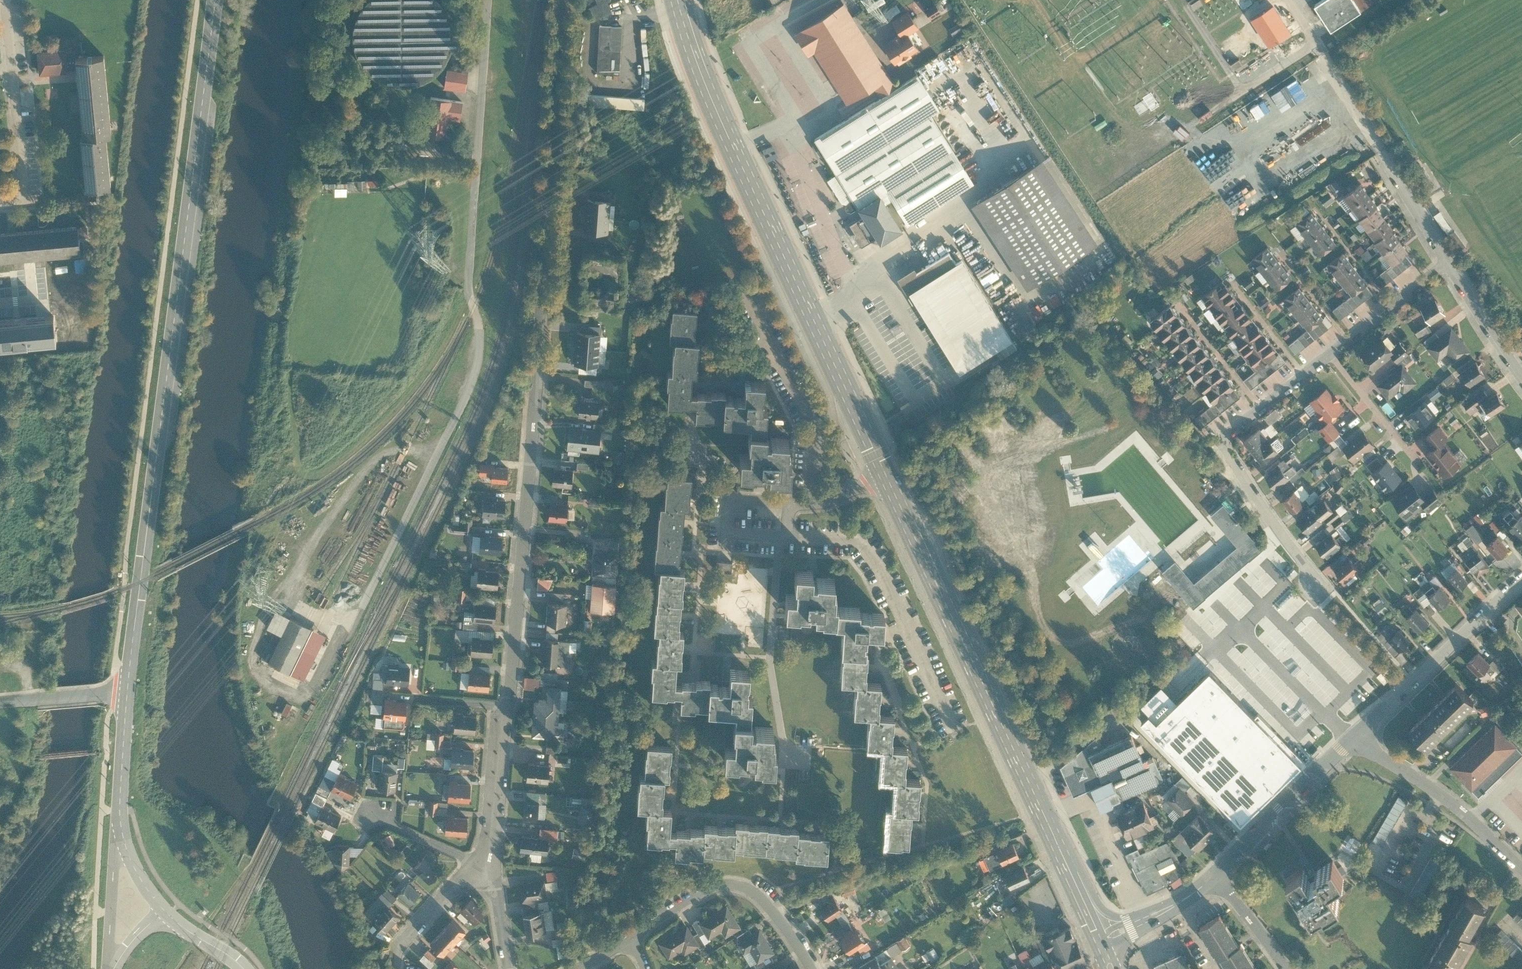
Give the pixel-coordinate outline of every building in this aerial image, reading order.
[(368,71),(378,79),(393,85),(407,86),(419,83),(429,79),(437,73),(444,65),(449,57),(452,50),(458,51),(460,38),(454,37),(453,30),(451,19),(446,10),(440,1),(438,0),(369,0),(367,1),(361,10),(357,18),(354,29),(353,39),(356,51),(360,61),(368,71)] [(590,5),(586,6),(592,19),(610,11),(605,0),(606,0),(588,0),(590,5)] [(1315,3),(1323,16),(1327,21),(1331,29),(1362,9),(1356,0),(1320,0),(1315,3)] [(1362,9),(1373,1),(1372,0),(1356,0),(1362,9)] [(882,19),(900,9),(896,2),(878,12),(882,19)] [(925,9),(931,19),(941,13),(936,4),(925,9)] [(809,55),(813,52),(848,105),(874,89),(881,97),(898,85),(846,5),(796,34),(809,55)] [(907,10),(892,20),(897,28),(912,18),(907,10)] [(912,18),(897,28),(900,33),(905,29),(907,33),(917,26),(912,18)] [(619,74),(621,26),(597,25),(595,73),(619,74)] [(892,41),(884,46),(890,56),(893,54),(897,60),(898,62),(911,54),(909,52),(917,47),(907,33),(905,29),(900,33),(891,39),(892,41)] [(67,50),(36,52),(38,72),(76,69),(82,140),(79,141),(83,192),(111,189),(106,135),(112,135),(104,55),(76,57),(75,49),(67,50)] [(921,70),(941,58),(938,53),(918,65),(921,70)] [(446,67),(443,85),(465,89),(467,70),(446,67)] [(918,75),(814,140),(861,216),(846,225),(861,249),(872,243),(881,245),(903,231),(904,226),(902,223),(971,181),(930,115),(939,109),(918,75)] [(1141,94),(1144,100),(1135,103),(1140,113),(1158,105),(1151,89),(1141,94)] [(430,95),(424,132),(439,135),(437,144),(442,144),(444,135),(445,136),(448,116),(459,118),(462,100),(430,95)] [(1043,161),(975,206),(1032,290),(1099,245),(1043,161)] [(369,178),(359,178),(359,186),(369,186),(369,178)] [(337,180),(337,192),(350,192),(350,180),(337,180)] [(1345,193),(1353,202),(1369,191),(1361,181),(1345,193)] [(592,190),(591,198),(603,199),(603,196),(603,191),(592,190)] [(1321,197),(1326,203),(1334,197),(1329,190),(1321,197)] [(1369,191),(1353,202),(1361,213),(1376,203),(1377,202),(1369,191)] [(587,198),(586,214),(608,215),(609,199),(603,199),(591,198),(587,198)] [(1385,214),(1376,203),(1361,213),(1360,215),(1369,226),(1385,214)] [(1440,222),(1446,219),(1440,209),(1434,212),(1440,222)] [(1299,222),(1307,232),(1322,221),(1314,211),(1299,222)] [(586,214),(585,230),(589,230),(600,231),(607,231),(608,215),(586,214)] [(1385,214),(1369,226),(1377,236),(1392,226),(1393,225),(1385,214)] [(1307,232),(1314,242),(1329,232),(1322,221),(1307,232)] [(0,232),(0,260),(81,251),(78,224),(0,232)] [(1401,237),(1392,226),(1377,236),(1376,238),(1385,250),(1401,237)] [(589,230),(588,238),(600,239),(600,233),(600,231),(589,230)] [(1314,242),(1321,252),(1336,241),(1329,232),(1314,242)] [(1401,237),(1385,250),(1394,260),(1405,252),(1410,248),(1401,237)] [(1252,256),(1261,267),(1277,255),(1268,244),(1252,256)] [(583,252),(579,302),(584,302),(583,310),(598,311),(598,304),(619,305),(623,255),(604,253),(605,246),(588,245),(587,252),(583,252)] [(955,261),(949,250),(900,280),(914,302),(952,363),(959,373),(996,350),(1000,358),(1018,347),(962,257),(955,261)] [(1330,263),(1337,273),(1352,262),(1344,252),(1330,263)] [(1413,261),(1405,252),(1394,260),(1378,274),(1385,283),(1413,261)] [(1261,267),(1269,277),(1285,266),(1277,255),(1261,267)] [(75,259),(77,270),(94,267),(92,256),(75,259)] [(1337,273),(1345,283),(1360,272),(1352,262),(1337,273)] [(1269,277),(1277,288),(1292,276),(1285,266),(1269,277)] [(1345,283),(1353,293),(1366,283),(1367,282),(1360,272),(1345,283)] [(1203,295),(1211,305),(1232,288),(1224,278),(1203,295)] [(1374,291),(1366,283),(1353,293),(1334,308),(1341,317),(1374,291)] [(1285,297),(1293,307),(1309,295),(1301,285),(1285,297)] [(1232,288),(1211,305),(1219,316),(1241,299),(1232,288)] [(1293,307),(1301,317),(1317,305),(1309,295),(1293,307)] [(1241,299),(1219,316),(1228,326),(1249,310),(1241,299)] [(1436,299),(1421,309),(1431,323),(1446,313),(1436,299)] [(1151,316),(1160,328),(1180,313),(1171,301),(1151,316)] [(695,415),(750,418),(748,436),(751,436),(750,448),(740,448),(738,468),(753,469),(753,466),(763,466),(763,462),(769,462),(769,469),(777,469),(777,474),(790,474),(791,454),(789,454),(790,442),(788,441),(789,432),(771,431),(771,432),(765,432),(765,420),(767,404),(762,404),(764,378),(745,378),(743,393),(724,393),(724,389),(711,388),(711,391),(689,390),(690,367),(696,367),(697,338),(693,338),(695,307),(672,305),(669,336),(674,337),(672,367),(667,367),(666,400),(696,400),(695,415)] [(1301,317),(1308,328),(1322,317),(1324,315),(1317,305),(1301,317)] [(1249,310),(1228,326),(1235,336),(1257,320),(1249,310)] [(1160,328),(1168,339),(1188,324),(1180,313),(1160,328)] [(28,344),(28,343),(57,340),(54,314),(0,320),(0,347),(28,344)] [(1329,326),(1322,317),(1308,328),(1289,343),(1297,352),(1329,326)] [(1257,320),(1235,336),(1243,347),(1265,330),(1257,320)] [(1420,337),(1433,329),(1428,323),(1416,332),(1420,337)] [(1168,339),(1176,349),(1196,333),(1188,324),(1168,339)] [(1429,344),(1428,345),(1439,359),(1447,352),(1456,362),(1472,349),(1452,326),(1440,335),(1429,344)] [(1265,330),(1243,347),(1251,356),(1272,339),(1265,330)] [(577,331),(576,347),(598,348),(599,332),(581,331),(577,331)] [(1429,344),(1440,335),(1436,331),(1425,340),(1429,344)] [(1176,349),(1184,359),(1204,344),(1196,333),(1176,349)] [(1383,335),(1362,353),(1375,368),(1392,354),(1396,351),(1392,346),(1383,335)] [(1272,339),(1251,356),(1259,366),(1279,351),(1281,350),(1272,339)] [(1400,340),(1392,346),(1396,351),(1392,354),(1398,361),(1410,351),(1400,340)] [(1184,359),(1192,369),(1212,354),(1204,344),(1184,359)] [(576,347),(575,362),(579,363),(597,364),(598,348),(576,347)] [(1286,360),(1279,351),(1259,366),(1245,378),(1252,388),(1286,360)] [(1417,359),(1410,351),(1398,361),(1401,364),(1403,363),(1407,367),(1417,359)] [(1192,369),(1200,380),(1220,365),(1212,354),(1192,369)] [(1479,360),(1462,372),(1471,384),(1488,373),(1479,360)] [(1401,364),(1377,383),(1389,398),(1401,388),(1404,392),(1418,380),(1407,367),(1403,363),(1401,364)] [(1200,380),(1208,390),(1228,375),(1220,365),(1200,380)] [(1452,371),(1444,378),(1448,383),(1456,376),(1452,371)] [(1208,390),(1215,400),(1232,387),(1235,384),(1228,375),(1208,390)] [(1196,416),(1203,426),(1241,396),(1232,387),(1215,400),(1196,416)] [(1344,407),(1327,387),(1309,401),(1326,421),(1344,407)] [(1477,403),(1488,394),(1484,388),(1465,402),(1472,412),(1480,407),(1477,403)] [(1492,414),(1506,404),(1497,392),(1483,402),(1492,414)] [(599,398),(580,396),(579,414),(598,415),(599,398)] [(1425,399),(1406,414),(1419,429),(1437,414),(1425,399)] [(595,420),(594,428),(602,429),(614,430),(615,421),(595,420)] [(1340,431),(1332,420),(1320,430),(1328,441),(1340,431)] [(1306,424),(1291,435),(1296,441),(1311,431),(1306,424)] [(1433,448),(1445,439),(1449,436),(1440,424),(1424,437),(1433,448)] [(594,428),(570,426),(568,447),(601,450),(602,429),(594,428)] [(1244,439),(1252,451),(1265,441),(1257,430),(1244,439)] [(1344,446),(1355,460),(1375,444),(1365,430),(1344,446)] [(1462,462),(1445,439),(1433,448),(1428,452),(1445,475),(1462,462)] [(1265,441),(1252,451),(1261,463),(1274,453),(1265,441)] [(1373,471),(1384,463),(1377,455),(1367,463),(1373,471)] [(1265,475),(1276,488),(1297,471),(1286,458),(1265,475)] [(1404,478),(1389,459),(1384,463),(1373,471),(1388,491),(1404,478)] [(508,465),(494,465),(494,462),(481,461),(480,473),(493,474),(493,480),(507,481),(508,465)] [(573,468),(554,467),(553,483),(573,484),(573,468)] [(1203,488),(1215,477),(1208,470),(1196,481),(1203,488)] [(687,505),(690,475),(667,474),(664,503),(660,503),(654,565),(659,566),(653,628),(657,628),(655,658),(651,658),(649,693),(681,694),(680,707),(694,708),(694,706),(706,706),(706,709),(734,710),(732,743),(723,742),(722,759),(752,760),(752,765),(774,766),(774,749),(771,749),(772,727),(754,727),(754,729),(751,729),(753,694),(751,694),(751,671),(728,670),(728,684),(709,683),(709,678),(699,678),(699,680),(694,680),(694,682),(680,681),(680,683),(674,683),(675,661),(679,662),(681,629),(676,628),(682,567),(677,567),(682,505),(687,505)] [(1414,483),(1393,500),(1406,516),(1427,499),(1414,483)] [(1296,490),(1283,499),(1291,510),(1304,501),(1296,490)] [(506,497),(485,496),(484,515),(505,516),(506,497)] [(1298,519),(1307,531),(1335,509),(1325,498),(1298,519)] [(569,504),(551,503),(550,519),(568,520),(569,504)] [(1242,564),(1263,546),(1226,503),(1213,513),(1241,544),(1197,582),(1177,559),(1165,570),(1195,607),(1242,564)] [(1481,523),(1487,518),(1480,509),(1474,514),(1481,523)] [(1510,524),(1521,537),(1521,514),(1519,517),(1512,509),(1506,515),(1512,522),(1510,524)] [(464,532),(464,515),(451,515),(451,532),(464,532)] [(466,517),(464,529),(479,531),(480,525),(472,524),(473,518),(466,517)] [(1502,527),(1494,518),(1490,522),(1498,531),(1502,527)] [(1465,526),(1475,541),(1483,536),(1473,521),(1465,526)] [(1510,547),(1494,528),(1482,539),(1498,557),(1510,547)] [(1459,533),(1463,538),(1452,546),(1458,554),(1475,542),(1465,529),(1459,533)] [(1316,544),(1326,556),(1341,544),(1331,532),(1316,544)] [(502,534),(482,533),(481,542),(474,541),(473,551),(500,553),(502,534)] [(1478,576),(1491,565),(1476,545),(1462,555),(1478,576)] [(618,551),(594,550),(593,573),(617,574),(618,551)] [(1335,567),(1346,580),(1360,568),(1349,556),(1335,567)] [(883,845),(905,846),(908,811),(917,812),(919,780),(905,780),(907,747),(892,746),(894,716),(880,715),(882,683),(867,681),(869,631),(883,632),(885,612),(861,611),(862,606),(839,605),(839,598),(836,598),(837,585),(835,585),(836,576),(817,575),(817,576),(813,576),(813,568),(796,567),(795,582),(796,582),(796,593),(787,592),(786,609),(800,610),(800,609),(808,609),(808,612),(822,613),(822,615),(835,616),(835,621),(843,621),(841,651),(842,651),(841,681),(856,682),(854,712),(868,713),(865,747),(881,747),(878,779),(894,780),(891,810),(886,810),(883,845)] [(499,570),(479,568),(477,587),(498,588),(499,570)] [(1470,582),(1460,569),(1448,577),(1458,591),(1470,582)] [(536,587),(549,587),(549,576),(536,576),(536,587)] [(617,583),(593,582),(592,610),(615,611),(617,583)] [(1451,598),(1441,585),(1428,594),(1438,608),(1451,598)] [(1373,601),(1380,613),(1388,608),(1381,596),(1373,601)] [(1521,616),(1521,599),(1514,606),(1521,616)] [(567,602),(549,601),(547,622),(566,623),(567,602)] [(497,604),(475,602),(474,619),(474,620),(478,620),(495,622),(497,604)] [(1429,622),(1417,608),(1406,618),(1419,632),(1429,622)] [(307,623),(278,609),(269,627),(276,631),(263,658),(293,673),(316,628),(307,623)] [(478,629),(478,620),(474,620),(474,619),(464,618),(464,627),(478,629)] [(1411,640),(1400,628),(1389,639),(1400,650),(1411,640)] [(494,637),(472,636),(471,654),(492,655),(494,637)] [(545,637),(544,651),(557,652),(558,647),(569,648),(569,639),(558,638),(545,637)] [(544,651),(543,662),(557,663),(568,664),(569,648),(558,647),(557,652),(544,651)] [(1494,666),(1480,651),(1468,663),(1482,677),(1494,666)] [(410,667),(390,665),(389,682),(409,683),(410,667)] [(1155,737),(1241,826),(1304,765),(1296,757),(1275,735),(1270,730),(1275,725),(1271,721),(1256,705),(1251,709),(1212,669),(1175,705),(1160,689),(1139,709),(1149,719),(1143,725),(1149,730),(1155,737)] [(491,671),(470,670),(469,688),(489,689),(491,671)] [(1381,673),(1377,677),(1384,684),(1388,680),(1381,673)] [(524,684),(538,685),(539,675),(524,675),(524,684)] [(1451,722),(1475,699),(1458,682),(1445,694),(1434,705),(1451,722)] [(559,721),(562,686),(548,685),(547,697),(540,697),(540,701),(535,700),(533,719),(559,721)] [(286,700),(281,710),(288,713),(293,703),(286,700)] [(407,702),(386,700),(383,726),(404,727),(407,702)] [(1427,745),(1451,722),(1434,705),(1422,716),(1410,728),(1427,745)] [(476,714),(456,713),(455,731),(476,732),(476,714)] [(559,727),(559,721),(533,719),(532,736),(565,738),(565,727),(559,727)] [(1521,745),(1500,723),(1452,767),(1473,789),(1521,745)] [(450,738),(444,737),(444,731),(427,730),(426,744),(450,746),(450,738)] [(1096,735),(1060,766),(1075,795),(1091,788),(1101,811),(1113,806),(1127,839),(1155,827),(1143,802),(1126,809),(1122,800),(1158,783),(1147,758),(1144,759),(1133,735),(1101,748),(1096,735)] [(827,862),(830,836),(799,835),(800,829),(738,824),(737,830),(704,827),(703,831),(690,830),(690,834),(669,833),(670,811),(661,811),(664,781),(668,781),(671,748),(646,746),(643,776),(637,776),(635,809),(645,809),(644,824),(645,824),(644,843),(660,844),(660,842),(667,843),(668,842),(674,842),(673,857),(688,858),(688,855),(702,856),(703,852),(734,855),(735,851),(795,855),(794,859),(827,862)] [(474,749),(453,747),(451,765),(473,767),(474,749)] [(572,765),(572,755),(557,755),(557,765),(572,765)] [(550,764),(529,763),(528,779),(549,781),(550,764)] [(396,789),(397,770),(380,769),(378,788),(396,789)] [(338,773),(331,788),(350,797),(357,782),(338,773)] [(471,783),(450,782),(449,799),(470,801),(471,783)] [(1194,801),(1180,787),(1167,801),(1181,815),(1194,801)] [(526,791),(525,801),(539,801),(539,791),(526,791)] [(1406,806),(1409,801),(1399,796),(1396,801),(1406,806)] [(436,812),(438,799),(431,798),(429,811),(436,812)] [(539,801),(525,801),(525,819),(538,819),(539,801)] [(1403,811),(1406,806),(1396,801),(1393,806),(1403,811)] [(341,813),(322,805),(315,821),(334,830),(341,813)] [(1400,816),(1403,811),(1393,806),(1390,810),(1400,816)] [(1397,821),(1400,816),(1390,810),(1388,815),(1397,821)] [(1215,833),(1198,815),(1172,839),(1189,857),(1215,833)] [(1394,826),(1397,821),(1388,815),(1385,820),(1394,826)] [(467,817),(447,816),(445,833),(466,835),(467,817)] [(1392,831),(1394,826),(1385,820),(1382,825),(1392,831)] [(1389,836),(1392,831),(1382,825),(1379,830),(1389,836)] [(538,826),(538,836),(556,837),(557,826),(538,826)] [(1386,840),(1389,836),(1379,830),(1376,835),(1386,840)] [(1135,837),(1139,846),(1146,843),(1143,834),(1135,837)] [(1383,845),(1386,840),(1376,835),(1373,840),(1383,845)] [(549,839),(523,836),(521,851),(548,854),(549,839)] [(991,869),(1018,857),(1012,844),(1010,845),(1007,838),(984,845),(988,855),(985,856),(991,869)] [(1186,875),(1169,841),(1140,855),(1137,850),(1126,855),(1146,895),(1186,875)] [(349,863),(350,844),(336,843),(335,862),(341,871),(349,863)] [(574,845),(571,853),(582,857),(585,849),(574,845)] [(1419,899),(1445,856),(1435,850),(1409,893),(1419,899)] [(440,870),(424,855),(413,867),(429,883),(440,870)] [(1301,868),(1287,876),(1312,916),(1323,909),(1325,912),(1340,903),(1329,885),(1342,877),(1332,861),(1315,871),(1318,876),(1314,879),(1309,882),(1301,868)] [(1023,865),(1005,874),(1012,888),(1030,880),(1023,865)] [(545,880),(519,884),(521,903),(523,903),(538,900),(548,899),(545,880)] [(994,886),(991,881),(979,887),(982,892),(994,886)] [(420,893),(407,882),(399,893),(411,903),(420,893)] [(853,884),(842,888),(844,895),(856,891),(853,884)] [(818,906),(828,920),(842,910),(830,891),(816,900),(820,905),(818,906)] [(1449,922),(1467,933),(1483,906),(1465,895),(1449,922)] [(386,932),(400,916),(377,896),(363,912),(386,932)] [(472,896),(461,908),(463,910),(470,916),(476,922),(487,910),(472,896)] [(538,900),(523,903),(525,914),(540,911),(538,900)] [(727,906),(700,922),(710,938),(721,931),(725,937),(740,928),(727,906)] [(1219,907),(1198,920),(1217,950),(1220,949),(1238,937),(1219,907)] [(470,916),(463,910),(457,914),(465,922),(470,916)] [(1520,910),(1513,916),(1517,920),(1521,916),(1521,913),(1520,910)] [(525,914),(524,914),(527,934),(547,931),(544,911),(540,911),(525,914)] [(453,918),(442,931),(456,943),(467,930),(453,918)] [(704,942),(710,938),(700,922),(698,919),(692,923),(698,932),(704,942)] [(1432,949),(1456,963),(1471,935),(1467,933),(1449,922),(1432,949)] [(687,926),(658,943),(668,958),(681,950),(683,954),(699,945),(693,935),(687,926)] [(1038,939),(1048,960),(1054,957),(1059,968),(1071,968),(1087,962),(1077,939),(1077,940),(1070,926),(1060,931),(1058,926),(1050,929),(1053,934),(1046,938),(1045,936),(1038,939)] [(1506,931),(1502,927),(1494,933),(1499,938),(1506,931)] [(743,939),(752,933),(748,929),(737,936),(741,942),(744,940),(743,939)] [(775,953),(760,929),(752,933),(743,939),(744,940),(758,964),(775,953)] [(856,929),(841,939),(850,954),(865,944),(856,929)] [(456,943),(442,931),(431,943),(444,955),(456,943)] [(1510,935),(1506,931),(1499,938),(1503,942),(1510,935)] [(698,932),(693,935),(699,945),(701,948),(705,945),(704,942),(698,932)] [(909,943),(903,934),(895,939),(901,948),(909,943)] [(1238,937),(1220,949),(1232,968),(1257,968),(1260,967),(1240,935),(1238,937)] [(1514,939),(1510,935),(1503,942),(1507,946),(1514,939)] [(1518,943),(1514,939),(1507,946),(1511,950),(1518,943)] [(1518,943),(1511,950),(1515,955),(1521,948),(1521,947),(1518,943)] [(437,957),(428,949),(425,953),(433,961),(437,957)] [(1181,949),(1153,962),(1157,968),(1190,968),(1181,949)] [(1456,963),(1432,949),(1421,968),(1453,968),(1456,963)] [(433,961),(425,953),(420,958),(428,965),(433,961)] [(861,968),(897,968),(899,968),(891,957),(880,965),(875,957),(860,967),(861,968)] [(1034,965),(1036,968),(1055,968),(1051,962),(1046,965),(1043,959),(1034,965)] [(445,968),(454,968),(457,964),(450,960),(445,968)]
